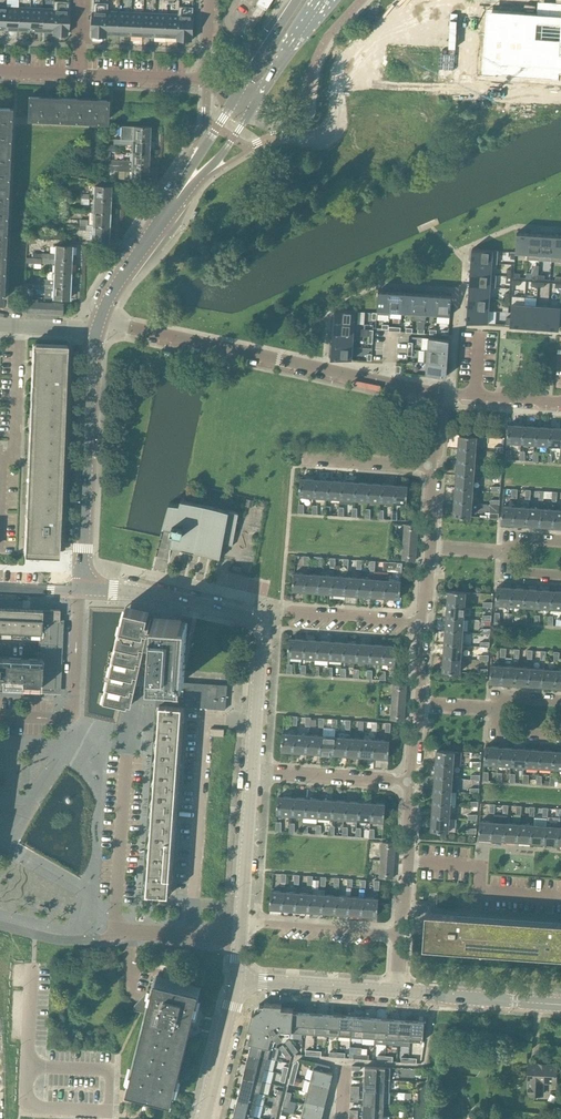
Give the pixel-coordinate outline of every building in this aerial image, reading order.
[(267,9),(272,0),(259,0),(257,2),(262,5),(266,8),(267,9)] [(54,1),(54,10),(53,31),(53,33),(55,34),(67,34),(69,1),(54,1)] [(482,74),(492,75),(559,80),(560,74),(560,2),(538,1),(537,13),(525,12),(487,9),(486,9),(482,74)] [(107,36),(107,33),(108,12),(109,3),(94,2),(93,35),(107,36)] [(193,25),(194,7),(179,6),(179,15),(178,37),(178,39),(192,40),(193,25)] [(18,8),(7,7),(6,29),(15,29),(17,29),(18,8)] [(30,9),(18,8),(17,29),(29,30),(30,9)] [(42,9),(30,9),(29,30),(41,31),(42,9)] [(42,9),(41,31),(53,31),(54,10),(42,9)] [(107,33),(119,34),(120,13),(108,12),(107,33)] [(119,34),(131,35),(132,13),(120,13),(119,34)] [(132,13),(131,35),(141,35),(143,35),(144,14),(132,13)] [(143,35),(154,36),(155,14),(144,14),(143,35)] [(154,36),(166,36),(167,15),(155,14),(154,36)] [(167,15),(166,36),(178,37),(179,15),(167,15)] [(29,117),(67,119),(68,98),(30,96),(29,117)] [(67,119),(107,121),(108,100),(68,98),(67,119)] [(385,106),(364,106),(364,117),(385,118),(385,106)] [(455,106),(434,106),(434,117),(455,117),(455,106)] [(10,108),(0,107),(0,146),(8,146),(10,108)] [(455,117),(434,117),(434,128),(455,128),(455,117)] [(149,135),(149,127),(150,127),(150,126),(121,125),(120,138),(149,139),(149,135)] [(455,128),(434,128),(434,139),(455,139),(455,128)] [(148,147),(149,141),(149,139),(120,138),(120,139),(113,138),(113,144),(132,145),(132,152),(148,153),(148,147)] [(455,139),(434,139),(434,150),(455,150),(455,139)] [(8,146),(0,146),(0,185),(7,185),(8,146)] [(375,149),(363,149),(363,171),(375,171),(375,149)] [(385,149),(375,149),(375,171),(385,171),(385,149)] [(396,149),(385,149),(385,171),(396,171),(396,149)] [(407,149),(396,149),(396,171),(407,171),(407,149)] [(148,159),(148,153),(132,152),(132,160),(119,160),(118,164),(148,165),(148,159)] [(147,178),(148,165),(118,164),(118,165),(105,164),(105,170),(120,170),(120,172),(125,172),(125,178),(148,179),(147,178)] [(110,199),(110,197),(111,187),(111,186),(94,186),(94,198),(110,199)] [(109,212),(110,201),(110,199),(94,198),(93,212),(110,213),(110,212),(109,212)] [(109,225),(109,221),(109,220),(110,213),(93,212),(93,225),(109,225)] [(108,238),(109,226),(109,225),(93,225),(87,225),(79,224),(79,230),(85,230),(85,238),(109,239),(109,238),(108,238)] [(528,254),(530,233),(517,232),(515,253),(527,254),(528,254)] [(527,259),(540,260),(541,255),(540,255),(541,234),(530,233),(528,254),(527,254),(527,259)] [(552,256),(553,235),(541,234),(540,255),(541,255),(551,256),(552,256)] [(553,235),(552,256),(551,256),(551,261),(560,262),(560,235),(553,235)] [(71,256),(71,254),(71,247),(72,247),(72,246),(55,245),(55,246),(56,246),(55,253),(42,252),(42,257),(71,258),(71,256)] [(492,263),(497,264),(498,251),(472,249),(471,261),(492,263)] [(42,257),(41,263),(55,264),(55,271),(54,271),(70,271),(71,264),(71,262),(71,260),(71,258),(42,257)] [(492,263),(471,261),(470,273),(491,275),(492,263)] [(30,278),(29,283),(70,285),(70,282),(70,281),(70,280),(70,273),(71,273),(71,272),(71,271),(70,271),(54,271),(54,272),(55,272),(54,279),(49,279),(30,278)] [(469,285),(490,287),(491,275),(470,273),(469,285)] [(69,297),(70,291),(70,288),(70,285),(29,283),(27,283),(26,297),(32,297),(33,289),(54,290),(54,297),(53,297),(53,298),(62,298),(70,299),(70,297),(69,297)] [(469,285),(469,297),(490,299),(490,287),(469,285)] [(390,315),(390,312),(391,292),(379,291),(377,314),(390,315)] [(403,292),(392,292),(391,292),(390,312),(402,312),(403,292)] [(415,293),(403,292),(402,312),(414,313),(415,293)] [(427,294),(416,293),(415,293),(414,313),(426,314),(427,294)] [(439,295),(427,294),(426,314),(438,315),(439,295)] [(439,295),(438,315),(450,316),(452,296),(439,295)] [(489,311),(490,299),(469,297),(468,309),(489,311)] [(28,312),(35,312),(61,314),(62,314),(63,304),(37,302),(37,300),(28,299),(28,312)] [(523,326),(524,305),(512,304),(511,318),(510,322),(510,325),(523,326)] [(535,327),(536,306),(524,305),(523,326),(535,327)] [(547,327),(548,307),(536,306),(535,327),(547,327)] [(547,327),(559,328),(560,307),(548,307),(547,327)] [(334,322),(354,323),(358,323),(359,311),(335,309),(334,322)] [(468,309),(467,322),(488,323),(489,311),(468,309)] [(334,322),(334,334),(354,335),(354,323),(334,322)] [(334,334),(333,345),(333,346),(353,347),(354,335),(334,334)] [(448,352),(449,339),(429,338),(428,350),(448,352)] [(352,360),(353,347),(333,346),(332,358),(352,360)] [(59,532),(60,517),(60,516),(65,384),(65,382),(66,367),(66,366),(67,351),(67,349),(66,349),(32,348),(32,349),(32,364),(32,365),(32,366),(31,381),(31,382),(31,383),(28,443),(26,514),(25,516),(25,531),(25,533),(24,548),(24,549),(59,551),(59,549),(59,534),(59,532)] [(447,364),(448,352),(428,350),(425,350),(424,362),(427,362),(447,364)] [(427,362),(426,375),(446,376),(447,364),(427,362)] [(507,441),(521,442),(522,425),(508,424),(507,441)] [(521,442),(534,443),(536,426),(522,425),(521,442)] [(549,427),(536,426),(534,443),(548,444),(549,427)] [(549,427),(548,444),(560,445),(560,428),(549,427)] [(475,449),(476,436),(459,434),(458,448),(475,449)] [(474,463),(475,449),(458,448),(457,461),(474,463)] [(473,476),(474,463),(457,461),(456,475),(473,476)] [(472,489),(473,476),(456,475),(455,488),(472,489)] [(300,494),(313,495),(314,479),(301,478),(300,494)] [(328,480),(314,479),(313,495),(327,496),(328,480)] [(327,496),(340,497),(341,481),(328,480),(327,496)] [(340,497),(353,498),(354,482),(341,481),(340,497)] [(353,498),(367,499),(368,483),(354,482),(353,498)] [(367,499),(380,500),(381,484),(368,483),(367,499)] [(380,500),(393,501),(395,485),(381,484),(380,500)] [(393,501),(407,502),(408,485),(395,485),(393,501)] [(455,488),(454,501),(471,502),(472,489),(455,488)] [(173,531),(171,539),(170,547),(180,549),(180,550),(183,551),(183,549),(192,552),(192,553),(195,554),(195,552),(204,554),(204,556),(207,556),(208,555),(216,557),(216,558),(219,559),(222,544),(232,546),(238,513),(229,510),(229,508),(226,507),(225,509),(218,507),(218,505),(215,504),(214,506),(206,504),(207,502),(203,501),(203,503),(195,501),(195,500),(192,499),(192,501),(184,499),(184,497),(183,497),(181,497),(181,500),(179,503),(169,502),(162,527),(163,528),(164,525),(171,527),(170,531),(173,531)] [(470,516),(471,502),(454,501),(453,515),(470,516)] [(503,505),(502,522),(514,523),(515,506),(503,505)] [(529,507),(515,506),(514,523),(528,524),(529,507)] [(542,508),(529,507),(528,524),(541,525),(542,508)] [(556,509),(542,508),(541,525),(554,526),(556,509)] [(405,523),(404,541),(416,542),(418,524),(405,523)] [(404,541),(403,559),(415,560),(416,542),(404,541)] [(293,590),(307,591),(308,574),(294,573),(293,590)] [(307,591),(320,592),(322,574),(308,574),(307,591)] [(320,592),(334,592),(335,575),(322,574),(320,592)] [(334,592),(347,593),(348,576),(335,575),(334,592)] [(347,593),(360,594),(361,577),(348,576),(347,593)] [(360,594),(374,595),(375,578),(361,577),(360,594)] [(374,595),(387,596),(388,579),(375,578),(374,595)] [(401,580),(388,579),(387,596),(400,597),(401,580)] [(510,587),(497,586),(496,603),(509,604),(510,587)] [(509,604),(522,605),(523,588),(510,587),(509,604)] [(522,605),(536,606),(537,589),(523,588),(522,605)] [(536,606),(549,607),(550,590),(537,589),(536,606)] [(560,607),(560,591),(550,590),(549,607),(560,607)] [(464,606),(465,592),(448,591),(447,604),(464,606)] [(447,604),(447,618),(463,619),(464,606),(447,604)] [(139,673),(150,673),(150,679),(157,680),(162,680),(183,682),(183,678),(183,674),(184,661),(193,618),(182,615),(182,619),(154,617),(154,623),(151,622),(151,619),(148,618),(149,611),(126,606),(106,693),(104,693),(104,694),(106,694),(104,701),(128,706),(128,703),(131,704),(132,704),(134,696),(136,696),(136,695),(134,695),(139,673)] [(1,630),(11,631),(12,607),(2,607),(1,630)] [(11,631),(21,631),(22,608),(12,607),(11,631)] [(21,631),(31,631),(32,608),(22,608),(21,631)] [(31,612),(31,631),(40,632),(41,619),(50,620),(51,609),(50,609),(50,613),(42,612),(42,609),(40,609),(32,608),(31,612)] [(59,620),(59,619),(60,610),(51,609),(50,620),(59,620)] [(447,618),(446,631),(462,632),(463,619),(447,618)] [(40,632),(40,642),(58,643),(59,620),(50,620),(41,619),(40,632)] [(461,646),(462,632),(446,631),(445,644),(461,646)] [(288,655),(301,656),(303,639),(290,638),(288,655)] [(316,640),(303,639),(301,656),(314,657),(316,640)] [(314,657),(328,658),(329,641),(316,640),(314,657)] [(328,658),(341,658),(343,642),(329,641),(328,658)] [(39,658),(0,657),(0,686),(56,689),(58,643),(40,642),(39,658)] [(341,658),(355,659),(356,643),(343,642),(341,658)] [(355,659),(368,660),(369,644),(356,643),(355,659)] [(368,660),(382,661),(383,645),(369,644),(368,660)] [(445,644),(444,658),(460,659),(461,646),(445,644)] [(382,661),(395,662),(396,646),(383,645),(382,661)] [(460,672),(460,659),(444,658),(443,671),(460,672)] [(505,665),(492,664),(490,681),(503,682),(505,665)] [(503,682),(517,683),(518,666),(505,665),(503,682)] [(517,683),(530,684),(532,667),(518,666),(517,683)] [(530,684),(543,685),(545,668),(532,667),(530,684)] [(543,685),(557,686),(558,669),(545,668),(543,685)] [(190,682),(183,682),(162,680),(161,692),(189,694),(190,682)] [(189,706),(201,707),(203,683),(190,682),(189,694),(189,706)] [(201,707),(213,708),(215,684),(203,683),(201,707)] [(394,683),(392,701),(405,702),(406,684),(394,683)] [(213,708),(226,709),(227,694),(227,685),(215,684),(213,708)] [(184,706),(189,706),(189,694),(161,692),(160,704),(184,706)] [(392,701),(391,719),(404,720),(405,702),(392,701)] [(172,883),(184,706),(160,704),(147,892),(168,893),(171,893),(172,883)] [(210,728),(209,735),(223,736),(224,729),(210,728)] [(296,733),(282,732),(281,749),(295,750),(296,733)] [(309,734),(296,733),(295,750),(308,751),(309,734)] [(308,751),(321,752),(323,735),(309,734),(308,751)] [(321,752),(335,753),(336,736),(323,735),(321,752)] [(349,737),(336,736),(335,753),(348,754),(349,737)] [(362,738),(349,737),(348,754),(361,755),(362,738)] [(376,739),(362,738),(361,755),(375,756),(376,739)] [(390,740),(376,739),(375,756),(388,757),(390,740)] [(498,746),(485,745),(484,762),(497,763),(498,746)] [(497,763),(511,764),(512,747),(498,746),(497,763)] [(511,764),(524,765),(526,748),(512,747),(511,764)] [(524,765),(537,766),(539,749),(526,748),(524,765)] [(537,766),(551,767),(552,750),(539,749),(537,766)] [(453,765),(454,751),(437,750),(436,763),(453,765)] [(560,768),(560,751),(552,750),(551,767),(560,768)] [(436,763),(435,777),(452,778),(453,765),(436,763)] [(435,777),(434,790),(451,791),(452,778),(435,777)] [(434,790),(433,803),(450,805),(451,791),(434,790)] [(277,813),(290,813),(291,797),(278,796),(277,813)] [(305,798),(291,797),(290,813),(303,814),(305,798)] [(318,799),(305,798),(303,814),(317,815),(318,799)] [(331,799),(318,799),(317,815),(330,816),(331,799)] [(330,816),(343,817),(345,800),(331,799),(330,816)] [(343,817),(357,818),(358,801),(345,800),(343,817)] [(371,802),(358,801),(357,818),(370,819),(371,802)] [(370,819),(384,820),(385,803),(371,802),(370,819)] [(433,803),(432,817),(449,818),(450,805),(433,803)] [(448,831),(449,818),(432,817),(431,830),(448,831)] [(493,821),(480,821),(479,837),(492,838),(493,821)] [(492,838),(506,839),(507,822),(493,821),(492,838)] [(506,839),(519,840),(520,823),(507,822),(506,839)] [(519,840),(532,841),(534,824),(520,823),(519,840)] [(547,825),(534,824),(532,841),(545,842),(547,825)] [(545,842),(559,843),(560,826),(547,825),(545,842)] [(383,841),(381,859),(394,860),(395,842),(383,841)] [(393,878),(394,860),(381,859),(380,877),(393,878)] [(285,891),(272,890),(270,907),(284,908),(285,891)] [(299,892),(285,891),(284,908),(298,909),(299,892)] [(312,893),(299,892),(298,909),(311,910),(312,893)] [(311,910),(324,911),(325,894),(312,893),(311,910)] [(324,911),(337,912),(339,895),(325,894),(324,911)] [(339,895),(337,912),(350,913),(352,896),(339,895)] [(352,896),(350,913),(364,914),(365,897),(352,896)] [(365,897),(364,914),(377,915),(378,898),(365,897)] [(423,947),(462,950),(462,949),(463,948),(463,947),(512,950),(543,952),(543,954),(543,955),(543,956),(560,957),(560,922),(477,916),(433,913),(432,913),(425,912),(425,917),(430,917),(429,936),(428,943),(423,943),(423,947)] [(147,1013),(128,1087),(156,1094),(150,1118),(166,1118),(171,1097),(172,1098),(199,988),(156,977),(151,996),(147,995),(138,1005),(137,1007),(147,1010),(147,1013)] [(282,1004),(265,1003),(264,1002),(264,1006),(260,1006),(256,1008),(256,1012),(252,1012),(248,1028),(251,1029),(249,1040),(271,1046),(271,1045),(270,1044),(272,1035),(269,1032),(271,1030),(278,1040),(281,1038),(283,1036),(277,1027),(278,1025),(281,1029),(290,1030),(290,1031),(291,1031),(293,1008),(282,1007),(282,1004)] [(291,1031),(303,1032),(305,1012),(293,1011),(294,1008),(293,1008),(291,1031)] [(13,1011),(12,1023),(35,1024),(35,1012),(13,1011)] [(316,1013),(305,1012),(303,1032),(315,1033),(316,1013)] [(315,1033),(327,1034),(328,1014),(316,1013),(315,1033)] [(340,1015),(328,1014),(327,1034),(339,1035),(340,1015)] [(352,1016),(340,1015),(339,1035),(351,1036),(352,1016)] [(351,1036),(363,1037),(364,1017),(352,1016),(351,1036)] [(376,1017),(364,1017),(363,1037),(375,1037),(376,1017)] [(388,1018),(376,1017),(375,1037),(387,1038),(388,1018)] [(400,1019),(388,1018),(387,1038),(399,1039),(400,1019)] [(412,1020),(400,1019),(399,1039),(411,1040),(412,1020)] [(412,1020),(411,1040),(423,1041),(424,1021),(412,1020)] [(12,1023),(12,1035),(34,1036),(35,1024),(12,1023)] [(12,1035),(11,1047),(34,1048),(34,1036),(12,1035)] [(268,1057),(271,1046),(249,1040),(248,1041),(252,1042),(249,1052),(268,1057)] [(293,1044),(289,1047),(294,1054),(298,1051),(293,1044)] [(11,1047),(10,1059),(33,1060),(34,1048),(11,1047)] [(287,1049),(283,1052),(288,1059),(292,1056),(287,1049)] [(503,1061),(527,1062),(527,1051),(503,1050),(503,1061)] [(265,1069),(268,1057),(249,1052),(246,1064),(265,1069)] [(10,1059),(10,1071),(33,1072),(33,1060),(10,1059)] [(315,1062),(310,1080),(330,1085),(333,1073),(329,1072),(330,1066),(315,1062)] [(263,1081),(265,1069),(246,1064),(243,1076),(263,1081)] [(543,1081),(555,1081),(556,1065),(530,1064),(529,1093),(542,1094),(543,1081)] [(391,1067),(365,1066),(365,1078),(390,1079),(391,1067)] [(260,1092),(263,1081),(243,1076),(240,1087),(260,1092)] [(390,1091),(390,1079),(365,1078),(364,1090),(390,1091)] [(310,1080),(307,1092),(327,1096),(330,1085),(310,1080)] [(257,1104),(260,1092),(240,1087),(237,1099),(257,1104)] [(364,1090),(364,1102),(384,1103),(384,1092),(390,1092),(390,1091),(364,1090)] [(324,1108),(327,1096),(307,1092),(305,1103),(324,1108)] [(254,1115),(257,1104),(237,1099),(234,1111),(254,1115)] [(383,1115),(384,1103),(364,1102),(363,1114),(383,1115)] [(302,1115),(318,1118),(321,1118),(324,1108),(305,1103),(302,1115)] [(9,1110),(0,1109),(0,1118),(8,1118),(9,1110)] [(8,1118),(19,1118),(20,1110),(9,1110),(8,1118)] [(19,1118),(31,1118),(31,1111),(20,1110),(19,1118)] [(254,1115),(234,1111),(232,1118),(253,1118),(254,1115)]
